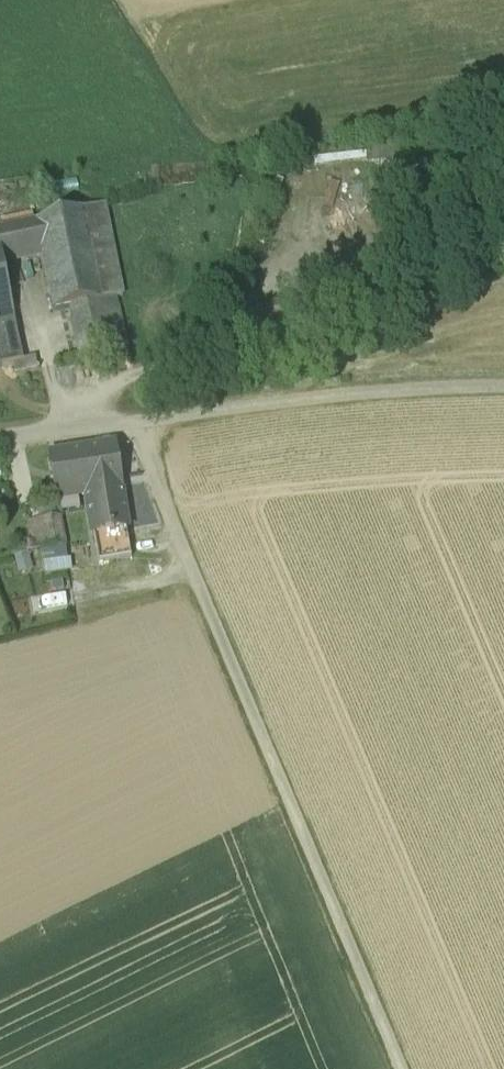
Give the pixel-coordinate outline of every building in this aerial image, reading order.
[(104,206),(35,224),(41,249),(54,312),(69,308),(116,298),(122,296),(104,206)] [(0,232),(0,251),(2,262),(41,249),(35,224),(0,232)] [(13,364),(13,362),(23,360),(2,262),(0,251),(0,366),(13,364)] [(128,347),(116,298),(69,308),(81,358),(128,347)] [(37,369),(35,358),(23,360),(13,362),(13,364),(15,374),(37,369)] [(114,448),(51,458),(58,500),(87,496),(121,491),(114,448)] [(133,570),(121,491),(87,496),(99,575),(133,570)] [(60,518),(29,523),(34,553),(40,552),(65,548),(60,518)] [(65,548),(40,552),(43,573),(67,570),(65,548)] [(33,610),(56,609),(56,595),(32,596),(33,610)]
